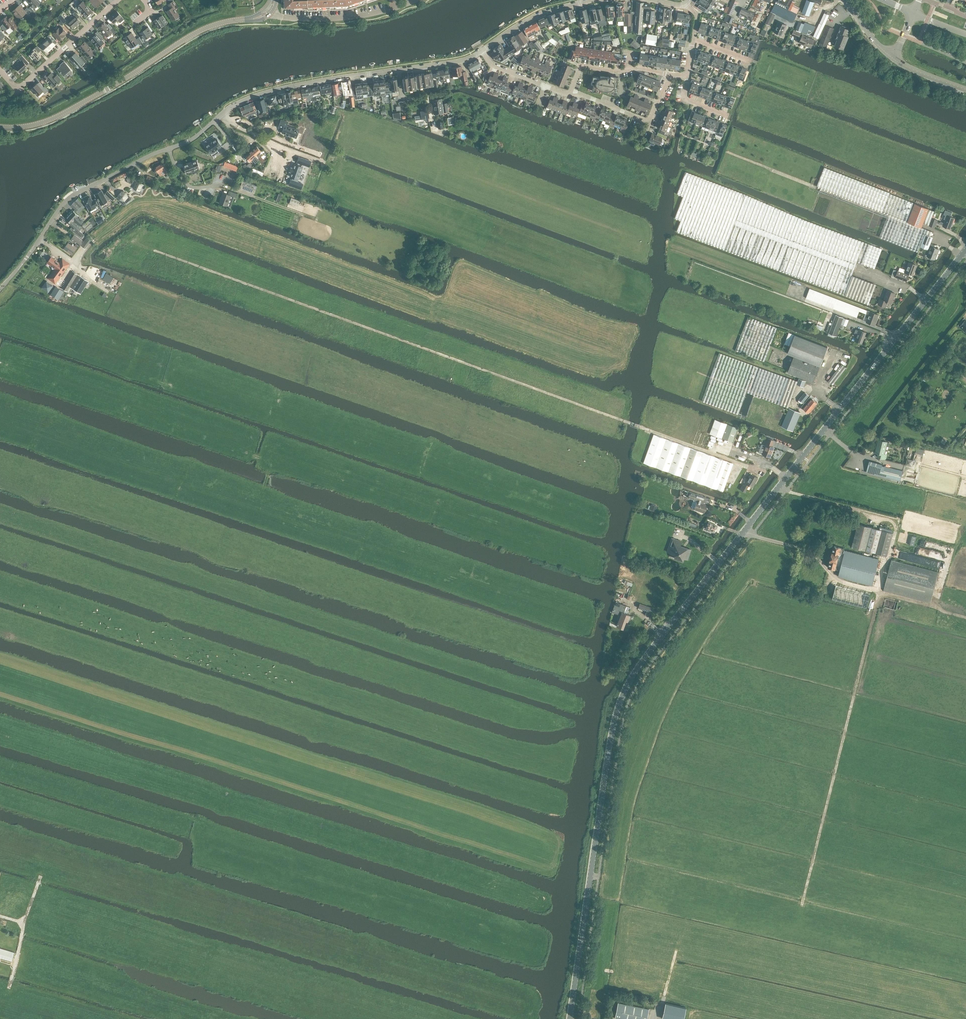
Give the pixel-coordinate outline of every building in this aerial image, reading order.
[(34,8),(41,2),(39,0),(27,0),(34,8)] [(284,6),(294,5),(294,10),(307,9),(307,10),(327,10),(326,6),(330,5),(330,10),(347,9),(364,3),(363,0),(284,0),(284,6)] [(698,7),(705,11),(707,8),(708,9),(710,4),(703,0),(697,0),(696,2),(700,4),(698,7)] [(786,7),(776,2),(772,12),(776,14),(793,22),(798,13),(800,9),(793,6),(796,1),(794,0),(790,0),(786,7)] [(814,2),(809,0),(807,0),(802,12),(809,15),(814,2)] [(77,7),(76,8),(80,12),(81,11),(86,17),(92,11),(83,1),(77,7)] [(167,11),(169,15),(173,20),(179,16),(173,7),(176,5),(173,1),(168,4),(171,8),(167,11)] [(635,14),(631,13),(630,13),(631,26),(631,30),(634,30),(634,31),(641,34),(642,15),(643,8),(650,8),(650,4),(643,4),(643,3),(636,2),(635,14)] [(627,30),(631,30),(631,26),(630,13),(624,14),(623,5),(621,5),(620,3),(617,3),(616,5),(616,16),(617,16),(617,21),(627,21),(627,30)] [(12,11),(16,15),(19,19),(26,13),(29,16),(32,13),(28,9),(27,8),(24,10),(19,5),(12,11)] [(598,6),(595,7),(595,8),(597,15),(598,18),(599,22),(599,24),(606,22),(604,12),(602,13),(601,7),(598,7),(598,6)] [(589,15),(591,24),(598,22),(597,18),(598,18),(597,15),(595,8),(595,7),(592,8),(592,9),(589,9),(590,14),(589,15)] [(666,9),(661,8),(661,13),(660,13),(660,15),(660,19),(658,19),(658,22),(659,22),(659,26),(664,26),(664,21),(665,18),(665,15),(666,9)] [(742,8),(739,13),(748,17),(747,19),(751,21),(752,19),(754,13),(742,8)] [(563,11),(566,19),(570,19),(570,22),(575,21),(575,17),(572,9),(563,11)] [(579,10),(582,22),(584,21),(584,24),(589,23),(588,20),(589,20),(586,9),(579,10)] [(644,23),(654,24),(654,19),(653,19),(653,17),(654,11),(647,10),(646,16),(645,16),(644,23)] [(79,16),(79,15),(75,11),(73,13),(75,16),(68,22),(69,23),(69,24),(70,25),(72,27),(72,28),(72,27),(73,28),(77,25),(76,25),(80,21),(77,18),(79,16)] [(117,11),(112,15),(109,18),(114,23),(118,20),(120,23),(124,19),(117,11)] [(826,11),(814,37),(818,39),(830,13),(826,11)] [(769,15),(765,23),(769,25),(775,15),(775,14),(771,12),(769,15)] [(64,23),(67,20),(61,13),(58,16),(64,23)] [(165,20),(162,15),(154,21),(157,25),(158,25),(160,28),(167,24),(164,20),(165,20)] [(545,15),(537,19),(540,27),(547,24),(548,27),(551,25),(548,22),(545,15)] [(19,25),(11,17),(8,20),(5,17),(1,21),(3,24),(1,26),(5,31),(10,27),(13,30),(19,25)] [(528,26),(532,32),(533,32),(533,34),(537,31),(536,30),(539,28),(536,21),(528,26)] [(782,35),(786,25),(779,21),(774,31),(782,35)] [(111,29),(104,22),(98,27),(107,37),(112,33),(113,35),(117,32),(113,27),(111,29)] [(705,35),(709,25),(706,24),(701,22),(698,31),(702,33),(702,34),(705,35)] [(815,26),(805,22),(804,24),(799,22),(795,30),(807,34),(809,29),(813,31),(815,26)] [(712,37),(716,28),(712,27),(712,26),(709,25),(705,35),(708,36),(708,35),(712,37)] [(532,32),(528,26),(523,28),(528,37),(533,34),(533,32),(532,32)] [(827,26),(819,46),(826,48),(834,28),(827,26)] [(848,36),(847,35),(849,29),(841,26),(836,38),(837,39),(835,45),(843,48),(848,36)] [(59,29),(59,28),(53,33),(60,40),(65,35),(64,34),(67,32),(62,27),(59,29)] [(153,34),(148,27),(140,32),(145,40),(151,36),(150,35),(153,34)] [(716,28),(712,37),(716,39),(719,40),(723,30),(720,29),(719,30),(716,28)] [(723,30),(719,40),(722,42),(722,41),(726,43),(729,34),(726,32),(723,30)] [(93,38),(93,37),(90,39),(97,47),(100,45),(101,46),(104,43),(101,39),(103,37),(97,31),(95,33),(97,35),(93,38)] [(132,33),(132,32),(124,37),(128,43),(129,43),(132,47),(138,43),(140,45),(143,43),(139,37),(136,39),(132,33)] [(515,36),(521,44),(527,40),(521,32),(515,36)] [(55,44),(53,42),(56,40),(50,34),(48,36),(50,38),(41,45),(47,52),(50,49),(55,44)] [(655,45),(656,35),(647,34),(645,43),(655,45)] [(729,34),(726,43),(730,44),(730,45),(733,46),(737,36),(734,35),(733,35),(729,34)] [(811,46),(812,43),(815,44),(817,40),(803,35),(800,42),(811,46)] [(512,55),(515,53),(513,51),(520,46),(514,36),(507,40),(509,42),(505,45),(512,55)] [(559,40),(555,36),(553,39),(551,37),(549,41),(555,46),(559,40)] [(737,36),(733,46),(736,47),(740,48),(743,39),(740,38),(740,37),(737,36)] [(618,37),(612,39),(613,45),(617,46),(617,45),(620,44),(618,37)] [(743,39),(740,48),(744,50),(747,51),(751,41),(747,40),(747,41),(743,39)] [(636,48),(639,44),(633,40),(630,43),(636,48)] [(542,48),(537,41),(533,44),(538,51),(542,48)] [(751,41),(747,51),(750,53),(750,52),(754,54),(758,45),(753,43),(754,43),(751,41)] [(92,51),(85,42),(79,47),(88,58),(93,52),(94,53),(97,51),(95,49),(92,51)] [(512,55),(505,45),(501,47),(499,45),(493,49),(495,51),(492,53),(496,59),(498,57),(499,59),(507,55),(508,57),(512,55)] [(29,55),(32,59),(33,60),(34,59),(36,61),(41,57),(38,55),(39,54),(38,53),(41,50),(37,46),(31,51),(32,52),(29,55)] [(578,56),(579,47),(576,46),(575,50),(572,50),(568,59),(574,61),(575,59),(574,59),(575,56),(578,56)] [(701,61),(705,52),(701,51),(701,50),(698,49),(694,59),(697,60),(701,61)] [(611,52),(610,62),(612,62),(611,63),(619,64),(621,58),(621,54),(614,53),(611,52)] [(705,52),(701,61),(705,63),(708,65),(712,55),(709,53),(708,54),(705,52)] [(80,58),(75,53),(69,58),(78,67),(84,62),(85,63),(87,61),(82,56),(80,58)] [(516,54),(511,59),(517,63),(521,58),(516,54)] [(524,67),(529,55),(526,54),(526,56),(523,55),(520,63),(523,64),(522,67),(524,67)] [(20,57),(23,61),(16,67),(21,73),(28,66),(26,64),(28,62),(22,55),(20,57)] [(529,55),(524,67),(526,68),(527,66),(529,67),(533,59),(530,58),(531,56),(529,55)] [(712,55),(708,65),(711,66),(711,65),(715,67),(718,58),(715,56),(712,55)] [(533,59),(529,67),(532,68),(531,70),(533,71),(538,59),(536,58),(535,60),(533,59)] [(718,58),(715,67),(719,68),(719,69),(722,70),(726,60),(723,59),(722,59),(718,58)] [(484,73),(488,71),(484,64),(481,66),(478,59),(473,62),(475,65),(478,71),(482,68),(483,70),(482,71),(484,73)] [(538,59),(533,71),(535,72),(536,70),(539,71),(542,63),(540,62),(540,60),(538,59)] [(542,63),(539,71),(541,72),(541,74),(543,75),(549,60),(546,59),(545,64),(542,63)] [(549,60),(543,75),(545,76),(546,73),(549,74),(552,67),(549,66),(551,61),(549,60)] [(726,60),(722,70),(725,71),(729,72),(732,63),(728,62),(729,61),(726,60)] [(62,64),(57,69),(60,73),(61,72),(64,75),(67,73),(68,74),(72,75),(72,74),(72,70),(64,61),(62,64)] [(475,65),(473,62),(467,65),(472,74),(478,71),(475,65)] [(562,68),(572,72),(573,70),(570,69),(571,66),(561,62),(560,64),(563,65),(562,68)] [(732,63),(729,72),(733,74),(732,74),(736,76),(740,66),(736,64),(736,65),(732,63)] [(467,79),(466,78),(465,71),(462,72),(461,66),(456,67),(453,67),(453,68),(451,68),(453,76),(460,74),(461,80),(467,79)] [(739,77),(738,79),(743,81),(746,73),(745,73),(746,69),(742,67),(743,67),(740,66),(736,76),(739,77)] [(441,70),(443,81),(446,81),(445,77),(449,77),(448,68),(441,70)] [(557,72),(567,76),(568,73),(571,74),(572,72),(562,68),(561,71),(558,70),(557,72)] [(443,81),(441,70),(435,71),(436,79),(440,78),(441,82),(443,81)] [(403,77),(404,89),(415,88),(415,87),(417,86),(418,88),(434,86),(432,72),(416,75),(403,77)] [(491,87),(496,73),(494,72),(492,76),(490,75),(489,77),(487,75),(484,81),(487,82),(487,83),(489,84),(489,86),(491,87)] [(558,78),(568,82),(569,80),(566,79),(567,76),(557,72),(556,74),(559,75),(558,78)] [(49,75),(48,73),(42,78),(47,83),(48,81),(53,87),(59,81),(61,79),(57,75),(55,76),(54,75),(53,76),(51,74),(52,73),(49,75)] [(496,87),(499,79),(497,78),(499,74),(496,73),(491,87),(493,88),(494,86),(496,87)] [(606,92),(615,94),(617,86),(615,86),(616,81),(616,82),(617,76),(610,75),(610,77),(600,75),(600,77),(593,76),(592,80),(595,81),(594,83),(593,83),(593,84),(592,88),(595,88),(595,91),(593,91),(599,92),(600,90),(606,91),(606,92)] [(496,87),(496,89),(500,91),(506,77),(504,76),(502,80),(499,79),(496,87)] [(508,94),(509,91),(511,85),(509,84),(509,83),(506,82),(508,78),(506,77),(500,91),(508,94)] [(388,82),(390,93),(393,92),(393,91),(398,90),(397,83),(397,78),(391,79),(392,80),(390,80),(391,82),(388,82)] [(553,82),(563,86),(564,83),(567,84),(568,82),(558,78),(557,81),(554,80),(553,82)] [(390,93),(388,82),(385,83),(385,80),(379,81),(380,91),(385,91),(385,93),(390,93)] [(691,86),(689,92),(693,93),(693,94),(696,95),(700,85),(700,83),(692,80),(691,82),(691,83),(692,83),(691,86)] [(348,81),(342,82),(345,96),(350,95),(351,96),(354,95),(353,89),(350,89),(349,85),(348,81)] [(370,85),(372,95),(375,95),(375,96),(379,95),(381,95),(379,81),(373,81),(373,84),(370,85)] [(37,84),(32,88),(38,96),(43,91),(45,94),(49,90),(44,85),(45,86),(44,87),(39,82),(37,84)] [(361,83),(362,94),(367,93),(367,96),(372,95),(370,85),(367,85),(367,82),(361,83)] [(516,97),(521,83),(519,82),(517,86),(514,85),(514,86),(511,85),(509,91),(512,92),(511,93),(514,94),(513,96),(516,97)] [(335,84),(332,84),(333,92),(333,94),(334,96),(340,95),(340,93),(343,92),(342,84),(338,85),(338,83),(337,83),(336,83),(335,83),(335,84)] [(355,87),(352,87),(353,89),(354,95),(354,98),(355,98),(355,100),(363,98),(362,94),(361,83),(355,84),(355,87)] [(521,97),(524,89),(522,88),(523,84),(521,83),(516,97),(518,98),(519,96),(521,97)] [(330,84),(320,86),(321,93),(326,92),(327,94),(332,93),(331,91),(332,91),(330,84)] [(703,97),(706,88),(703,87),(703,86),(700,85),(696,95),(699,96),(703,97)] [(317,101),(316,96),(320,96),(318,86),(310,88),(312,100),(312,101),(317,101)] [(525,101),(531,87),(528,86),(527,90),(524,89),(521,97),(524,98),(523,100),(525,101)] [(534,101),(536,95),(534,94),(534,93),(531,92),(533,88),(531,87),(525,101),(527,102),(528,100),(531,101),(531,100),(534,101)] [(310,88),(301,89),(303,99),(307,98),(307,101),(312,100),(310,88)] [(706,88),(703,97),(707,99),(710,101),(714,91),(711,89),(710,90),(706,88)] [(298,104),(297,98),(301,97),(300,90),(291,91),(294,105),(298,104)] [(717,103),(720,94),(717,92),(714,91),(710,101),(713,102),(713,101),(717,103)] [(279,95),(277,95),(278,96),(279,102),(279,104),(281,104),(282,103),(282,104),(283,104),(283,105),(283,106),(284,106),(285,107),(286,107),(287,107),(288,107),(287,102),(286,99),(285,93),(280,94),(279,94),(279,95)] [(630,96),(626,106),(629,107),(630,104),(635,106),(634,109),(639,111),(640,108),(645,110),(644,113),(647,114),(651,104),(648,103),(649,100),(644,98),(643,101),(638,99),(639,96),(634,94),(633,97),(630,96)] [(720,94),(717,103),(721,104),(721,105),(724,106),(728,96),(724,95),(720,94)] [(265,102),(267,106),(278,103),(276,95),(267,97),(268,101),(265,102)] [(728,96),(724,106),(727,107),(731,108),(735,99),(730,98),(731,97),(728,96)] [(550,99),(547,106),(552,108),(556,97),(554,97),(552,100),(550,99)] [(264,110),(267,109),(264,98),(264,99),(257,101),(260,111),(260,110),(262,110),(263,109),(264,110)] [(433,108),(434,114),(444,112),(447,111),(446,103),(442,104),(441,99),(433,100),(434,108),(433,108)] [(559,103),(556,110),(561,112),(565,101),(563,100),(562,104),(559,103)] [(243,114),(247,116),(257,112),(253,102),(240,108),(243,114)] [(569,107),(567,112),(571,114),(576,103),(573,102),(572,106),(569,105),(569,107)] [(586,116),(587,114),(590,106),(587,105),(588,104),(586,103),(585,105),(582,104),(579,113),(586,116)] [(594,119),(597,110),(595,109),(596,107),(593,106),(593,107),(590,106),(587,114),(590,115),(589,117),(594,119)] [(602,120),(606,112),(603,111),(603,110),(601,109),(600,111),(597,110),(594,119),(598,121),(599,118),(602,120)] [(428,110),(420,111),(421,119),(425,119),(426,121),(428,121),(428,118),(429,118),(428,110)] [(692,110),(688,120),(691,122),(691,121),(695,123),(699,114),(695,112),(692,110)] [(401,114),(400,111),(392,112),(393,118),(401,120),(401,114)] [(604,124),(605,123),(609,125),(612,116),(610,115),(611,113),(609,112),(608,113),(606,112),(602,120),(601,123),(604,124)] [(662,118),(669,121),(671,116),(660,112),(659,114),(663,115),(662,118)] [(702,126),(706,116),(703,115),(699,114),(695,123),(699,124),(699,125),(702,126)] [(612,116),(609,125),(614,127),(614,125),(617,126),(621,118),(618,117),(618,116),(616,115),(615,117),(612,116)] [(709,128),(713,119),(709,118),(709,117),(706,116),(702,126),(705,127),(709,128)] [(624,131),(628,122),(625,121),(626,119),(624,118),(623,119),(621,118),(617,126),(621,127),(620,129),(624,131)] [(281,119),(278,127),(283,129),(282,133),(292,136),(296,138),(299,130),(295,128),(287,125),(288,122),(281,119)] [(716,132),(720,121),(717,120),(717,121),(713,119),(709,128),(713,130),(716,132)] [(668,126),(656,121),(655,124),(659,125),(658,128),(666,131),(668,126)] [(720,121),(716,132),(715,134),(722,137),(727,125),(723,123),(720,121)] [(651,133),(649,140),(651,141),(650,144),(654,145),(655,143),(659,144),(662,138),(665,139),(667,136),(657,132),(656,135),(651,133)] [(205,147),(210,153),(211,153),(221,146),(221,145),(217,139),(215,138),(206,145),(205,147)] [(252,150),(258,157),(259,156),(258,154),(261,151),(257,146),(252,150)] [(252,150),(246,155),(251,161),(253,159),(256,162),(260,159),(258,157),(252,150)] [(291,179),(289,185),(294,186),(296,181),(297,182),(298,179),(303,167),(302,167),(303,164),(309,166),(311,161),(299,157),(297,162),(299,163),(298,165),(295,164),(293,168),(292,168),(291,172),(292,172),(290,176),(293,178),(292,180),(291,179)] [(183,165),(186,173),(200,168),(196,160),(183,165)] [(224,162),(223,166),(236,171),(238,167),(224,162)] [(167,172),(161,163),(154,167),(155,168),(154,169),(156,173),(158,172),(161,176),(167,172)] [(820,179),(817,187),(820,188),(888,215),(888,214),(921,227),(929,209),(914,203),(890,193),(824,167),(820,179)] [(264,173),(254,169),(252,172),(262,177),(264,173)] [(857,262),(863,264),(875,268),(882,249),(798,216),(748,195),(689,173),(686,172),(677,194),(683,196),(674,218),(680,220),(676,231),(733,253),(792,275),(869,304),(876,284),(870,282),(852,275),(857,262)] [(242,181),(240,187),(254,192),(256,186),(242,181)] [(112,200),(114,198),(107,191),(104,194),(105,194),(105,195),(103,195),(102,195),(100,192),(99,192),(98,192),(97,193),(96,194),(95,195),(100,205),(107,201),(109,200),(110,199),(112,200)] [(236,198),(237,194),(229,191),(228,195),(223,193),(219,203),(227,206),(230,196),(236,198)] [(121,192),(119,195),(118,195),(115,198),(121,204),(122,203),(124,204),(131,198),(129,196),(127,196),(126,193),(121,192)] [(92,201),(90,197),(89,198),(88,197),(85,199),(85,200),(83,201),(89,211),(95,207),(95,206),(98,205),(95,199),(92,201)] [(300,201),(291,197),(289,204),(298,207),(300,201)] [(83,204),(78,198),(74,202),(71,205),(77,210),(83,204)] [(937,221),(937,223),(939,223),(944,225),(943,226),(950,228),(954,218),(950,217),(952,213),(951,212),(945,210),(944,214),(946,215),(944,219),(946,219),(944,223),(941,221),(940,222),(939,222),(937,221)] [(73,211),(68,215),(79,225),(83,221),(78,216),(79,216),(73,211)] [(933,237),(931,236),(932,231),(921,227),(888,214),(888,215),(887,217),(879,237),(918,252),(920,246),(929,250),(927,256),(931,257),(930,258),(930,259),(933,260),(934,259),(934,258),(935,259),(939,249),(934,247),(934,244),(930,243),(933,237)] [(68,215),(66,218),(73,225),(70,229),(81,237),(84,235),(79,230),(81,228),(79,225),(68,215)] [(932,218),(929,226),(935,228),(937,223),(937,221),(938,220),(932,218)] [(75,246),(69,242),(63,249),(72,255),(77,248),(79,245),(82,240),(74,234),(70,239),(76,243),(75,246)] [(86,237),(80,245),(85,249),(91,240),(86,237)] [(55,284),(70,264),(62,258),(59,263),(51,257),(47,262),(48,263),(48,262),(55,268),(48,278),(55,284)] [(909,262),(905,273),(898,271),(893,270),(891,275),(896,277),(906,281),(909,273),(913,275),(917,265),(909,262)] [(77,274),(72,271),(61,288),(67,291),(69,287),(77,274)] [(107,272),(103,278),(111,283),(114,276),(107,272)] [(77,274),(69,287),(80,294),(88,281),(77,274)] [(56,286),(51,294),(59,299),(64,291),(56,286)] [(806,298),(857,317),(861,308),(810,288),(806,298)] [(886,307),(887,302),(891,303),(895,293),(887,290),(884,300),(880,299),(878,304),(886,307)] [(875,325),(879,315),(870,311),(866,322),(875,325)] [(849,320),(843,318),(836,315),(829,333),(836,336),(841,324),(846,326),(849,320)] [(748,317),(735,350),(764,362),(777,328),(748,317)] [(856,329),(854,333),(857,334),(855,340),(862,343),(866,332),(859,330),(856,329)] [(790,345),(787,353),(794,355),(788,372),(814,382),(828,347),(789,331),(784,343),(790,345)] [(719,353),(702,401),(733,412),(738,414),(746,392),(755,366),(733,358),(719,353)] [(846,367),(841,364),(828,381),(833,385),(846,367)] [(755,366),(746,392),(760,397),(788,407),(798,381),(789,378),(762,368),(755,366)] [(804,387),(806,381),(799,378),(797,384),(804,387)] [(803,402),(809,395),(805,392),(799,399),(803,402)] [(805,402),(813,408),(817,402),(810,396),(805,402)] [(813,408),(805,402),(801,407),(809,413),(813,408)] [(793,431),(800,413),(789,408),(782,426),(793,431)] [(737,428),(733,427),(714,420),(709,433),(732,442),(737,428)] [(653,435),(643,463),(655,467),(723,491),(733,463),(666,439),(653,435)] [(761,444),(758,452),(762,454),(769,456),(773,447),(771,446),(773,441),(766,438),(763,445),(761,444)] [(885,459),(887,455),(884,454),(886,442),(878,440),(875,452),(878,453),(877,457),(885,459)] [(866,472),(879,475),(889,477),(900,481),(903,471),(882,466),(882,464),(869,461),(866,472)] [(750,474),(744,485),(743,484),(740,489),(745,491),(749,484),(752,486),(757,477),(750,474)] [(690,492),(688,497),(693,499),(693,501),(691,506),(692,507),(694,508),(694,509),(704,512),(707,504),(703,502),(705,497),(690,492)] [(650,509),(656,511),(658,505),(652,503),(650,509)] [(714,532),(717,526),(708,521),(705,528),(708,529),(708,530),(710,531),(711,531),(714,532)] [(886,555),(892,532),(858,523),(852,546),(886,555)] [(911,534),(909,543),(914,545),(917,536),(911,534)] [(687,559),(690,549),(680,545),(681,541),(671,538),(667,551),(675,554),(674,558),(681,560),(682,557),(687,559)] [(839,569),(844,548),(834,546),(828,567),(839,569)] [(844,548),(839,569),(837,576),(873,585),(880,558),(844,548)] [(943,561),(908,553),(906,559),(941,568),(943,561)] [(883,590),(930,602),(938,571),(891,559),(883,590)] [(867,607),(870,595),(870,593),(836,584),(836,586),(832,599),(867,607)] [(612,612),(621,615),(616,626),(622,628),(625,620),(628,621),(629,619),(631,619),(632,616),(627,614),(630,607),(616,602),(612,612)] [(651,617),(654,609),(640,603),(638,607),(647,611),(645,615),(651,617)] [(14,952),(0,948),(0,957),(11,961),(14,952)] [(648,1009),(618,1002),(615,1018),(620,1018),(646,1018),(648,1009)] [(662,1018),(665,1018),(683,1018),(686,1008),(666,1003),(662,1018)]
